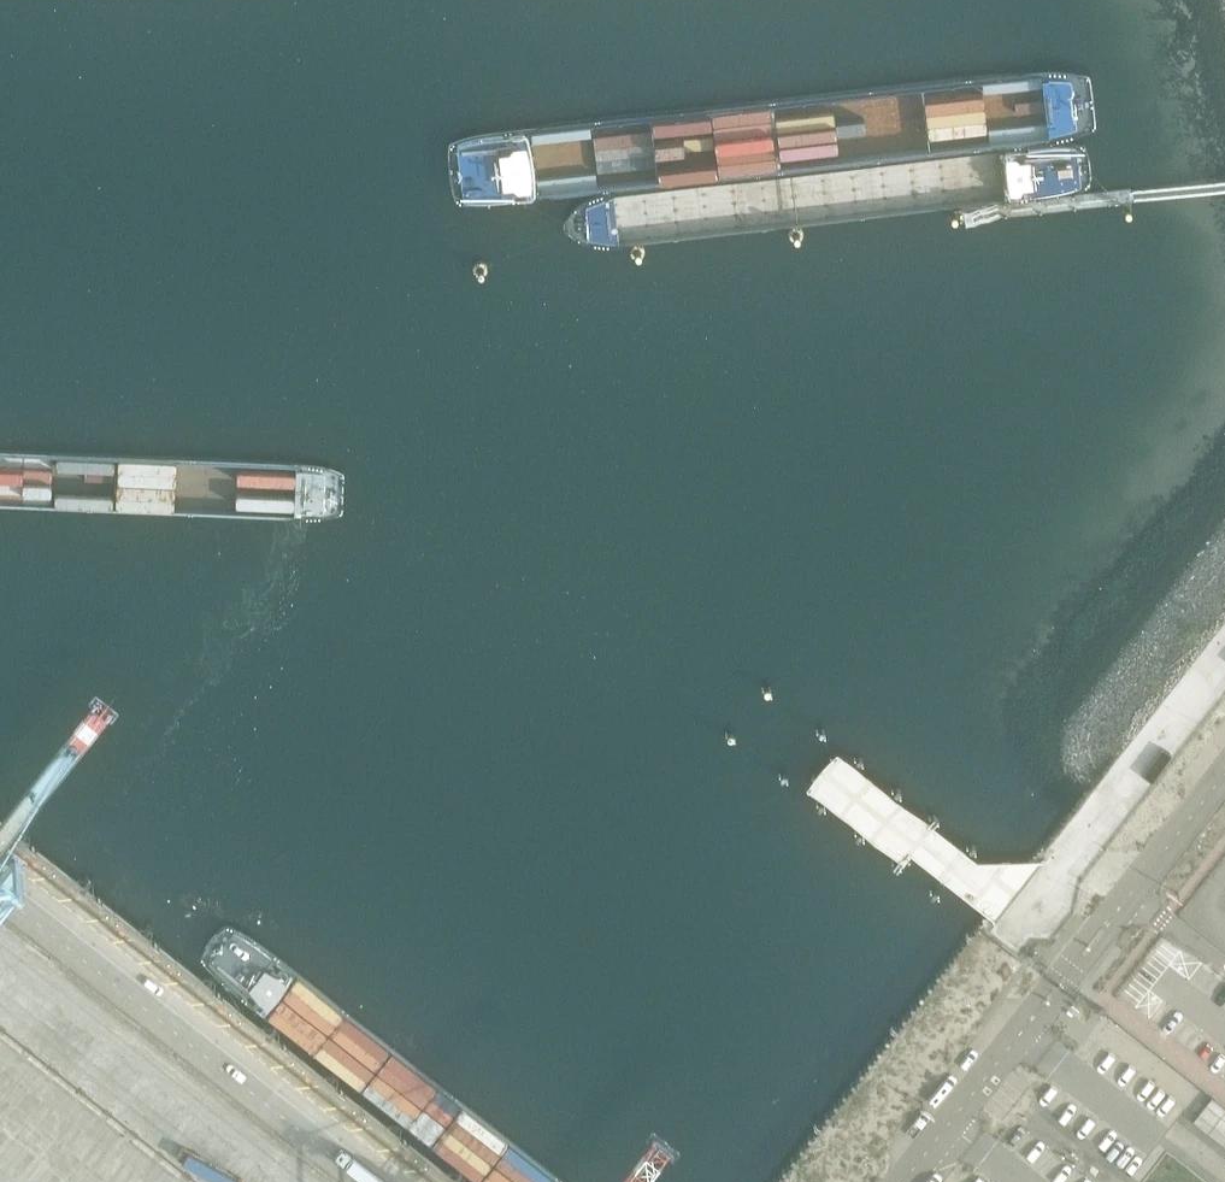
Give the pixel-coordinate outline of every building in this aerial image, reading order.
[(1212,1095),(1194,1117),(1224,1141),(1224,1105),(1212,1095)]
